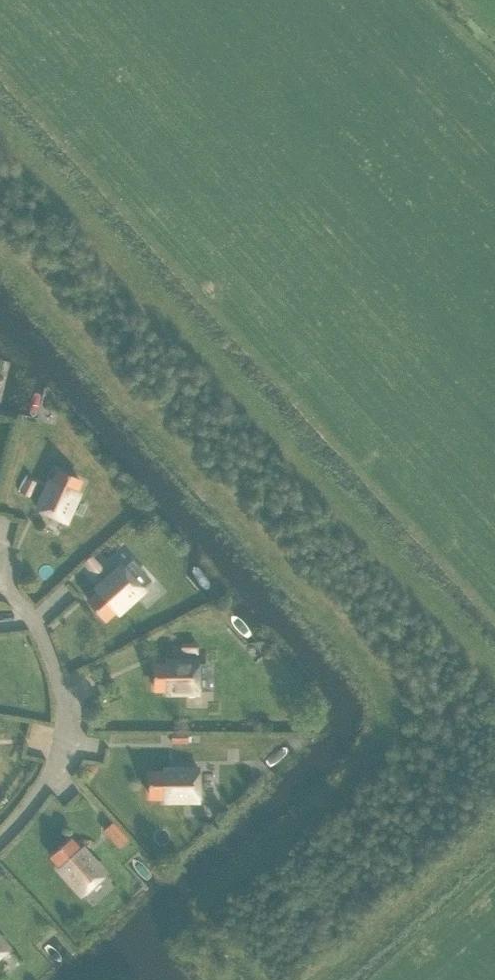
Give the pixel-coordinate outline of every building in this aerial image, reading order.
[(79,493),(75,490),(80,480),(61,471),(52,490),(47,488),(38,509),(66,522),(79,493)] [(19,492),(31,498),(38,482),(26,477),(19,492)] [(94,576),(102,569),(92,557),(83,564),(94,576)] [(144,589),(123,566),(104,583),(107,587),(90,602),(104,618),(114,609),(118,612),(144,589)] [(198,643),(181,643),(182,656),(199,655),(198,643)] [(155,666),(155,687),(167,687),(167,692),(199,692),(199,661),(176,661),(176,666),(155,666)] [(172,734),(172,745),(189,744),(189,733),(172,734)] [(199,769),(173,769),(173,774),(150,774),(150,795),(164,795),(164,800),(199,800),(199,769)] [(118,828),(110,835),(121,848),(129,840),(118,828)] [(54,855),(63,865),(59,868),(83,894),(106,874),(88,854),(85,858),(69,840),(54,855)] [(0,938),(0,956),(9,948),(0,938)]
